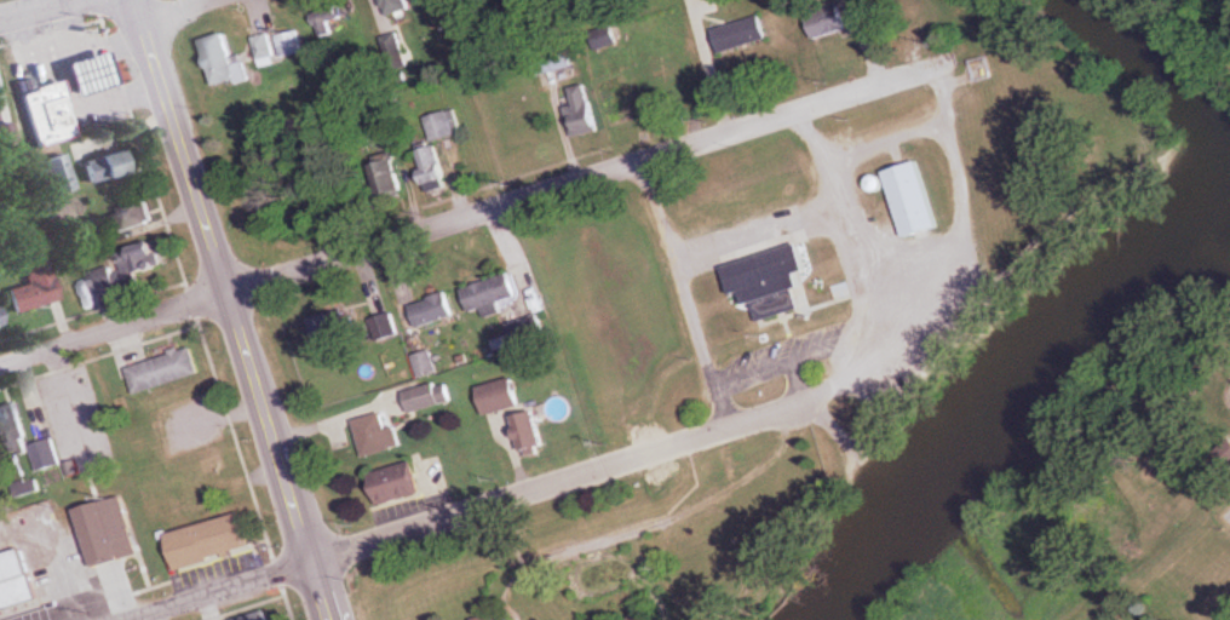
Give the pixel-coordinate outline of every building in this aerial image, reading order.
[(410,0),(383,0),(388,19),(414,12),(410,0)] [(851,30),(843,5),(808,17),(816,42),(851,30)] [(339,37),(339,10),(317,11),(318,38),(339,37)] [(723,56),(771,41),(764,17),(716,31),(723,56)] [(382,39),(392,69),(410,63),(400,34),(382,39)] [(204,42),(214,80),(236,75),(227,36),(204,42)] [(258,36),(258,59),(303,59),(302,36),(258,36)] [(69,62),(80,96),(120,84),(109,50),(69,62)] [(76,124),(71,107),(74,107),(65,78),(27,90),(31,108),(34,107),(42,133),(76,124)] [(589,86),(570,90),(574,108),(568,109),(575,139),(601,133),(589,86)] [(462,135),(455,110),(426,119),(433,143),(462,135)] [(450,190),(437,147),(417,153),(430,196),(450,190)] [(91,183),(134,173),(129,151),(86,160),(91,183)] [(407,199),(399,160),(373,165),(381,204),(407,199)] [(943,231),(924,163),(890,173),(908,240),(943,231)] [(155,222),(147,201),(122,210),(130,231),(155,222)] [(97,298),(143,286),(139,273),(165,267),(158,242),(121,252),(124,264),(91,273),(97,298)] [(727,266),(736,296),(744,293),(748,306),(757,304),(762,321),(809,308),(800,274),(811,271),(804,245),(727,266)] [(25,263),(30,285),(11,290),(16,312),(63,301),(52,257),(25,263)] [(519,298),(514,276),(464,289),(470,314),(484,311),(486,319),(503,315),(500,303),(519,298)] [(457,316),(448,293),(411,307),(420,331),(457,316)] [(313,317),(317,345),(336,343),(337,349),(354,347),(350,312),(313,317)] [(201,375),(192,347),(128,368),(136,395),(201,375)] [(421,381),(440,374),(431,351),(412,358),(421,381)] [(454,403),(447,382),(407,393),(413,415),(454,403)] [(483,413),(521,411),(519,382),(482,384),(483,413)] [(30,448),(15,402),(0,407),(0,420),(11,454),(30,448)] [(515,417),(524,455),(548,450),(538,411),(515,417)] [(355,422),(366,459),(402,449),(396,428),(390,430),(386,414),(355,422)] [(31,446),(39,473),(63,466),(55,439),(31,446)] [(423,494),(414,463),(374,473),(382,505),(423,494)] [(15,500),(39,492),(35,478),(11,486),(15,500)] [(124,498),(78,509),(93,567),(139,556),(124,498)] [(178,569),(254,550),(245,514),(169,533),(178,569)] [(39,602),(26,551),(0,558),(0,612),(39,602)]
